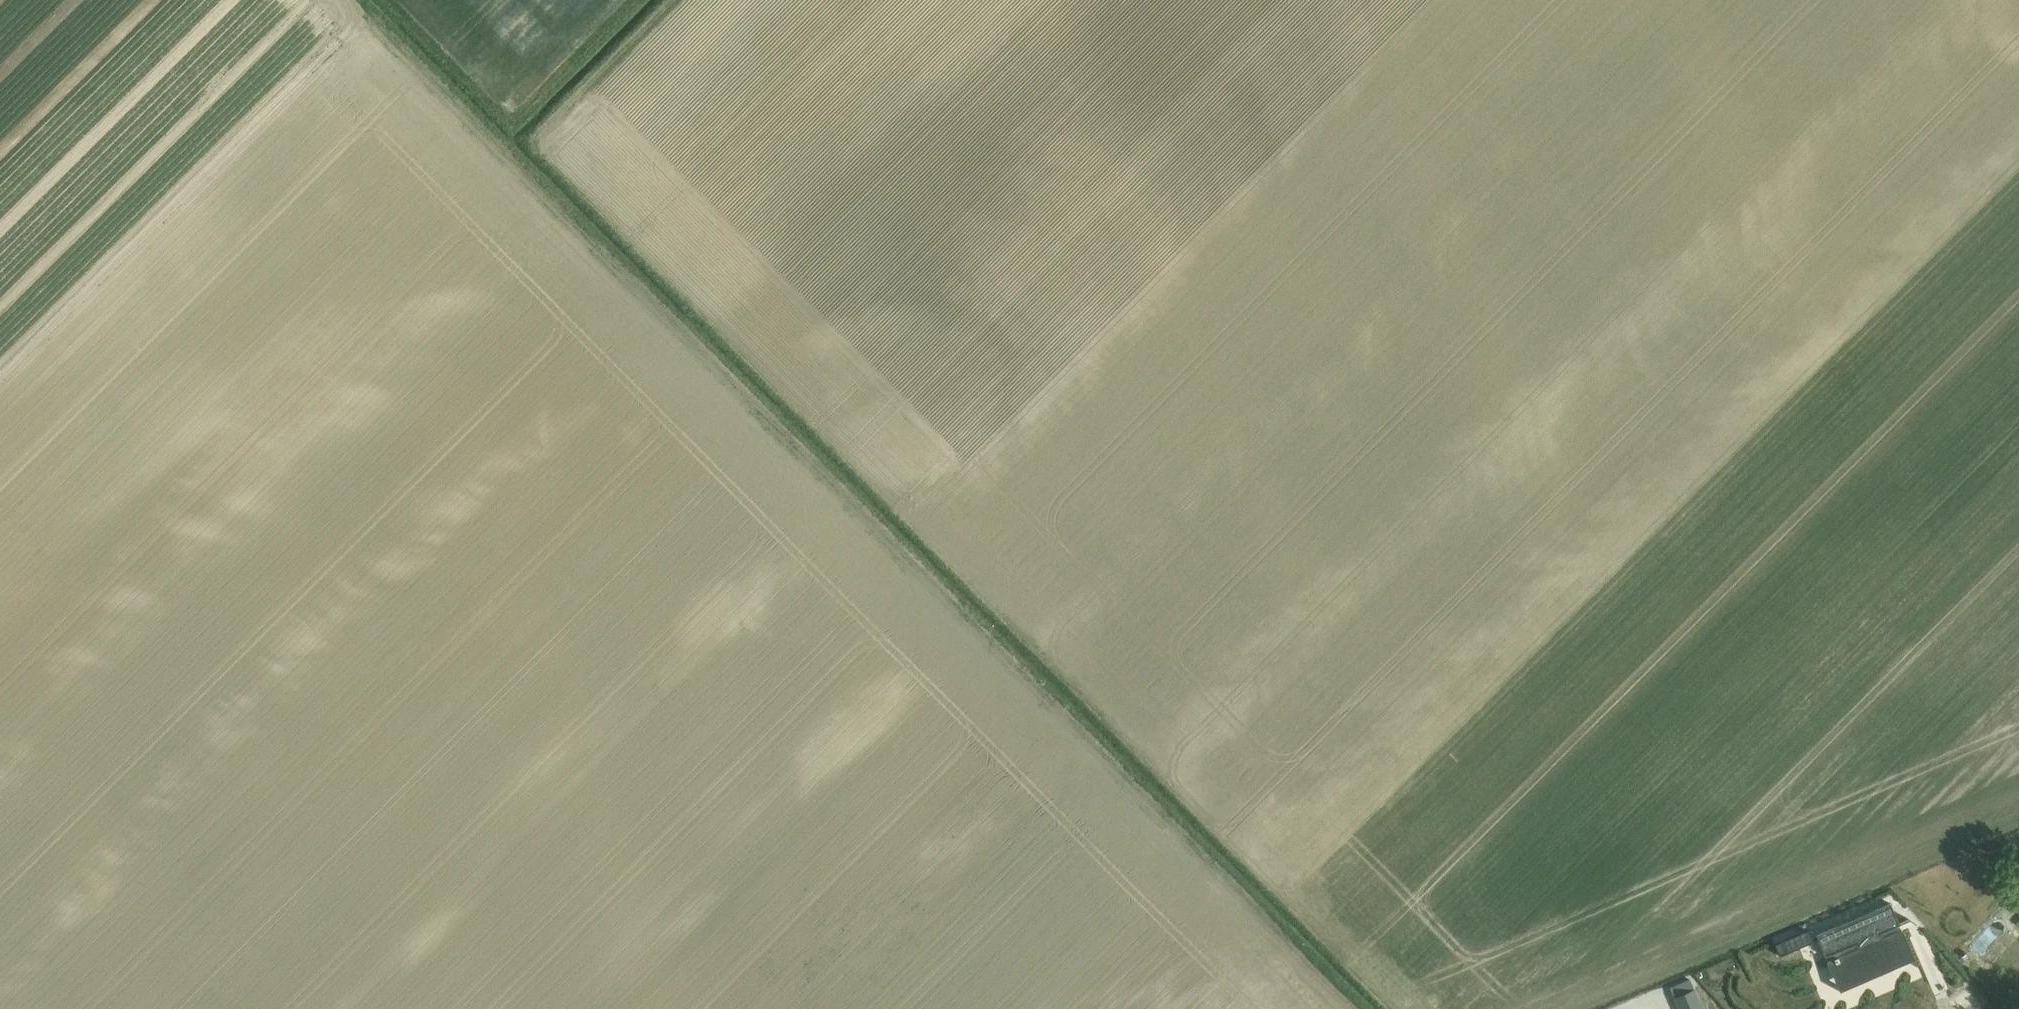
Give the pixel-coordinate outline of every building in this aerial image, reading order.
[(1847,922),(1816,935),(1821,947),(1825,957),(1829,955),(1830,955),(1832,960),(1833,961),(1843,957),(1845,962),(1847,967),(1848,966),(1853,980),(1854,981),(1855,980),(1854,980),(1871,973),(1871,974),(1875,972),(1878,971),(1877,968),(1875,965),(1880,963),(1884,961),(1889,959),(1891,965),(1911,956),(1912,958),(1913,960),(1914,960),(1915,959),(1902,930),(1897,932),(1895,928),(1895,927),(1900,925),(1899,923),(1895,915),(1890,903),(1847,922)] [(1780,956),(1800,948),(1795,937),(1776,945),(1780,956)] [(1961,946),(1952,955),(1963,965),(1972,956),(1961,946)] [(1962,989),(1975,1001),(1982,993),(1969,981),(1962,989)] [(1695,990),(1675,999),(1679,1008),(1703,1008),(1695,990)]
